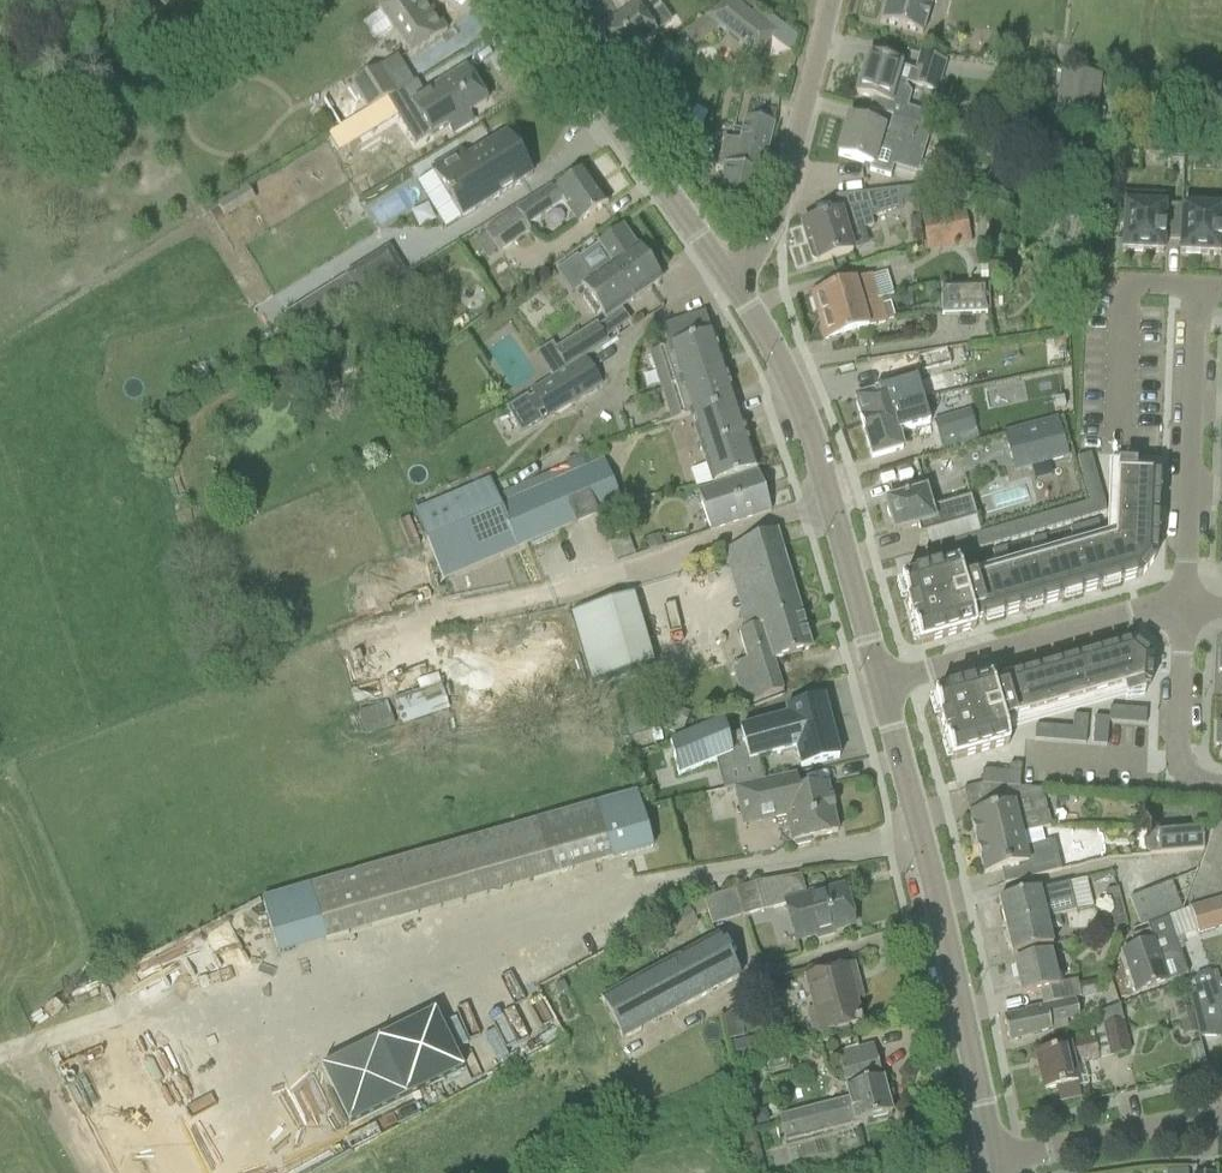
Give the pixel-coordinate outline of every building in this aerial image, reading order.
[(411,8),(406,0),(394,0),(362,22),(374,40),(390,29),(410,58),(447,32),(424,0),(423,0),(411,8)] [(660,7),(655,0),(617,0),(609,6),(618,20),(599,34),(619,61),(657,34),(645,18),(660,7)] [(756,57),(773,34),(731,0),(685,33),(694,46),(719,28),(756,57)] [(880,23),(903,29),(923,35),(933,0),(887,0),(880,23)] [(915,71),(911,84),(937,92),(941,78),(945,62),(920,54),(915,71)] [(867,57),(855,94),(873,100),(870,111),(892,117),(891,118),(921,127),(931,130),(936,114),(927,111),(925,114),(908,109),(912,97),(906,87),(904,86),(905,83),(911,84),(915,71),(901,67),(867,57)] [(386,99),(395,94),(378,66),(350,84),(367,111),(367,110),(367,111),(381,103),(380,102),(386,99)] [(482,90),(477,88),(465,68),(426,92),(427,93),(423,96),(415,82),(395,94),(386,99),(406,131),(438,111),(453,135),(472,123),(467,115),(486,103),(484,99),(484,94),(482,90)] [(1097,121),(1102,74),(1060,69),(1055,116),(1097,121)] [(372,119),(386,112),(381,103),(367,111),(372,119)] [(762,176),(777,111),(748,104),(740,142),(724,139),(718,166),(724,167),(762,176)] [(837,156),(870,166),(869,172),(890,178),(894,165),(915,171),(924,144),(927,145),(931,130),(921,127),(891,118),(887,131),(848,119),(837,156)] [(1000,128),(999,151),(1031,152),(1032,129),(1002,128),(1000,128)] [(462,218),(531,176),(506,135),(465,160),(460,152),(432,170),(448,196),(447,197),(450,201),(450,200),(462,218)] [(754,210),(762,176),(724,167),(716,201),(754,210)] [(577,225),(607,204),(583,170),(554,190),(551,186),(517,210),(515,209),(476,238),(488,254),(495,248),(499,253),(530,230),(527,226),(561,202),(577,225)] [(839,214),(801,225),(806,244),(811,243),(817,263),(840,256),(852,253),(846,233),(863,228),(873,225),(870,216),(902,207),(897,192),(835,199),(839,214)] [(921,217),(953,212),(951,194),(918,199),(921,217)] [(1124,194),(1122,251),(1162,253),(1163,241),(1180,241),(1181,208),(1164,207),(1165,196),(1124,194)] [(1179,254),(1220,255),(1220,243),(1221,243),(1221,210),(1181,208),(1180,241),(1179,254)] [(927,250),(971,243),(965,212),(922,219),(927,250)] [(602,242),(578,259),(593,280),(582,288),(587,294),(582,298),(594,315),(599,312),(605,320),(661,280),(637,247),(636,248),(622,228),(602,242)] [(362,300),(403,274),(388,250),(347,276),(362,300)] [(879,299),(893,295),(886,272),(872,276),(812,294),(819,317),(877,300),(879,299)] [(990,313),(989,286),(989,285),(942,286),(943,314),(990,313)] [(825,341),(885,323),(879,299),(877,300),(819,317),(825,341)] [(712,331),(710,332),(704,314),(667,325),(673,344),(669,345),(670,346),(648,354),(670,421),(692,414),(734,400),(712,331)] [(567,368),(585,357),(607,344),(594,325),(555,349),(567,368)] [(915,372),(951,363),(947,348),(911,357),(915,372)] [(526,396),(506,409),(521,433),(541,420),(537,414),(546,408),(551,416),(602,385),(585,357),(567,368),(566,369),(552,378),(530,392),(531,393),(535,391),(537,393),(528,399),(526,396)] [(880,390),(855,397),(861,416),(860,416),(862,424),(873,421),(872,419),(902,410),(900,405),(899,401),(905,399),(906,404),(921,399),(914,372),(906,375),(878,383),(880,390)] [(921,399),(906,404),(905,399),(899,401),(900,405),(902,410),(872,419),(873,421),(862,424),(872,458),(899,450),(894,432),(928,422),(921,399)] [(715,483),(757,469),(734,400),(692,414),(715,483)] [(939,441),(973,431),(967,412),(933,422),(939,441)] [(1014,472),(1070,456),(1059,418),(1003,433),(1014,472)] [(1088,503),(952,542),(956,556),(970,552),(1107,514),(1099,486),(1090,455),(1076,459),(1088,503)] [(621,503),(611,481),(603,460),(578,470),(596,513),(621,503)] [(443,579),(596,513),(578,470),(498,504),(500,509),(427,540),(443,579)] [(710,532),(770,512),(757,473),(697,492),(710,532)] [(957,566),(900,583),(901,586),(903,585),(903,584),(907,582),(908,584),(912,597),(905,599),(906,602),(913,626),(914,629),(921,627),(924,637),(925,642),(922,643),(920,643),(920,642),(918,643),(919,645),(969,631),(975,629),(974,625),(986,622),(984,615),(994,612),(999,611),(1001,618),(1025,611),(1023,604),(1033,601),(1038,600),(1040,606),(1064,600),(1062,593),(1072,590),(1077,588),(1079,595),(1103,588),(1101,582),(1111,579),(1116,577),(1118,584),(1123,582),(1140,578),(1154,559),(1155,536),(1148,536),(1149,520),(1156,521),(1157,496),(1150,495),(1150,480),(1151,480),(1151,479),(1155,479),(1155,480),(1157,480),(1158,477),(1116,475),(1114,535),(1114,542),(1100,546),(1026,567),(963,586),(960,576),(957,566)] [(487,480),(415,511),(427,540),(500,509),(498,504),(497,504),(487,480)] [(970,498),(929,510),(924,491),(885,502),(887,507),(885,510),(888,519),(891,521),(894,532),(917,526),(920,535),(931,532),(976,519),(970,498)] [(976,519),(931,532),(935,547),(980,534),(976,519)] [(1087,525),(1069,530),(1070,531),(1072,539),(1100,531),(1097,522),(1087,525)] [(773,660),(810,650),(775,532),(724,551),(746,627),(738,629),(747,659),(730,663),(742,703),(782,691),(773,660)] [(659,536),(646,540),(649,551),(663,546),(659,536)] [(1044,537),(1030,541),(1031,542),(1033,550),(1047,546),(1044,537)] [(952,542),(925,550),(929,564),(956,556),(952,542)] [(1006,548),(992,552),(993,556),(994,561),(1008,557),(1006,548)] [(653,663),(640,618),(633,595),(571,613),(591,682),(653,663)] [(956,692),(934,699),(935,701),(937,701),(936,699),(941,698),(941,700),(941,699),(945,713),(939,715),(939,718),(940,718),(940,720),(947,742),(946,742),(947,745),(954,743),(958,756),(957,756),(958,758),(953,759),(953,758),(951,758),(952,761),(1002,747),(1008,745),(1003,726),(1125,691),(1141,686),(1143,686),(1149,687),(1150,660),(1132,646),(1096,656),(1098,663),(1083,667),(1081,661),(1057,667),(1059,674),(1044,679),(1042,672),(1024,677),(1018,679),(1020,685),(1005,690),(1003,683),(1000,684),(992,686),(991,684),(990,682),(956,692)] [(449,709),(448,707),(441,686),(394,701),(402,725),(449,709)] [(802,768),(839,758),(823,699),(786,708),(789,717),(741,729),(747,752),(750,761),(778,754),(780,759),(798,754),(802,768)] [(663,703),(655,724),(682,735),(690,714),(663,703)] [(1109,719),(1108,723),(1145,726),(1146,711),(1110,708),(1109,719)] [(1034,736),(1034,741),(1085,745),(1087,718),(1073,716),(1072,721),(1072,729),(1035,726),(1034,736)] [(1092,744),(1092,746),(1106,747),(1108,723),(1109,719),(1094,718),(1092,744)] [(723,721),(669,742),(678,777),(716,762),(732,756),(731,754),(727,736),(723,721)] [(982,771),(981,786),(990,787),(1017,789),(1019,789),(1020,766),(1009,765),(1008,773),(982,771)] [(826,784),(799,790),(796,774),(735,788),(743,826),(786,816),(792,843),(794,843),(794,846),(810,843),(809,839),(837,833),(832,810),(834,810),(832,800),(830,800),(826,784)] [(1017,789),(990,787),(981,786),(976,786),(963,789),(963,791),(976,788),(990,789),(995,810),(969,817),(976,845),(1040,830),(1040,828),(1050,826),(1041,791),(1019,789),(1017,789)] [(557,875),(611,860),(653,848),(636,790),(540,817),(557,875)] [(1191,828),(1209,828),(1209,812),(1191,812),(1191,828)] [(1149,853),(1204,848),(1203,829),(1147,834),(1142,839),(1142,848),(1149,853)] [(1054,841),(1043,843),(1040,830),(976,845),(983,875),(1010,869),(1013,882),(1005,884),(1005,885),(1061,872),(1054,841)] [(755,884),(736,889),(744,917),(763,911),(761,903),(766,901),(768,910),(785,905),(790,925),(795,941),(800,940),(816,936),(816,939),(834,935),(833,931),(854,926),(853,922),(856,921),(852,904),(848,905),(844,888),(807,899),(800,876),(755,884)] [(1167,914),(1181,908),(1171,881),(1157,887),(1167,914)] [(307,884),(262,897),(279,955),(324,942),(307,884)] [(1028,926),(1046,921),(1045,919),(1076,912),(1069,884),(998,900),(1005,931),(1028,926)] [(1154,919),(1167,914),(1157,887),(1143,892),(1154,919)] [(1116,889),(1103,892),(1107,904),(1119,901),(1116,889)] [(1142,923),(1154,919),(1143,892),(1129,897),(1142,923)] [(1221,928),(1221,902),(1221,900),(1191,908),(1198,935),(1221,928)] [(1113,929),(1126,926),(1119,901),(1107,904),(1113,929)] [(688,908),(663,921),(673,940),(698,926),(688,908)] [(1187,974),(1175,939),(1168,917),(1168,919),(1147,926),(1149,932),(1127,939),(1130,949),(1122,952),(1136,993),(1170,982),(1169,981),(1187,974)] [(1052,947),(1046,921),(1028,926),(1005,931),(1012,956),(1052,947)] [(717,937),(600,1000),(622,1041),(739,978),(717,937)] [(1061,1002),(1055,977),(1050,953),(1013,962),(1021,997),(1040,992),(1043,1006),(1061,1002)] [(851,988),(857,986),(852,966),(806,978),(815,1010),(806,1012),(812,1036),(860,1023),(851,988)] [(1221,998),(1219,998),(1211,973),(1186,982),(1199,1038),(1220,1039),(1221,998)] [(1097,980),(1076,985),(1079,997),(1101,991),(1097,980)] [(1074,1001),(1101,994),(1101,991),(1079,997),(1061,1002),(1043,1006),(1025,1010),(1026,1014),(1003,1019),(1008,1044),(1050,1031),(1051,1033),(1069,1029),(1067,1021),(1079,1018),(1074,1001)] [(426,1012),(306,1063),(334,1127),(453,1076),(426,1012)] [(459,1021),(442,1027),(460,1082),(477,1076),(459,1021)] [(1108,1057),(1129,1053),(1121,1022),(1101,1026),(1108,1057)] [(1073,1066),(1098,1060),(1092,1037),(1051,1046),(1052,1052),(1036,1056),(1044,1091),(1056,1088),(1060,1103),(1080,1098),(1073,1066)] [(785,1142),(891,1114),(873,1046),(836,1056),(847,1099),(779,1117),(785,1142)]
